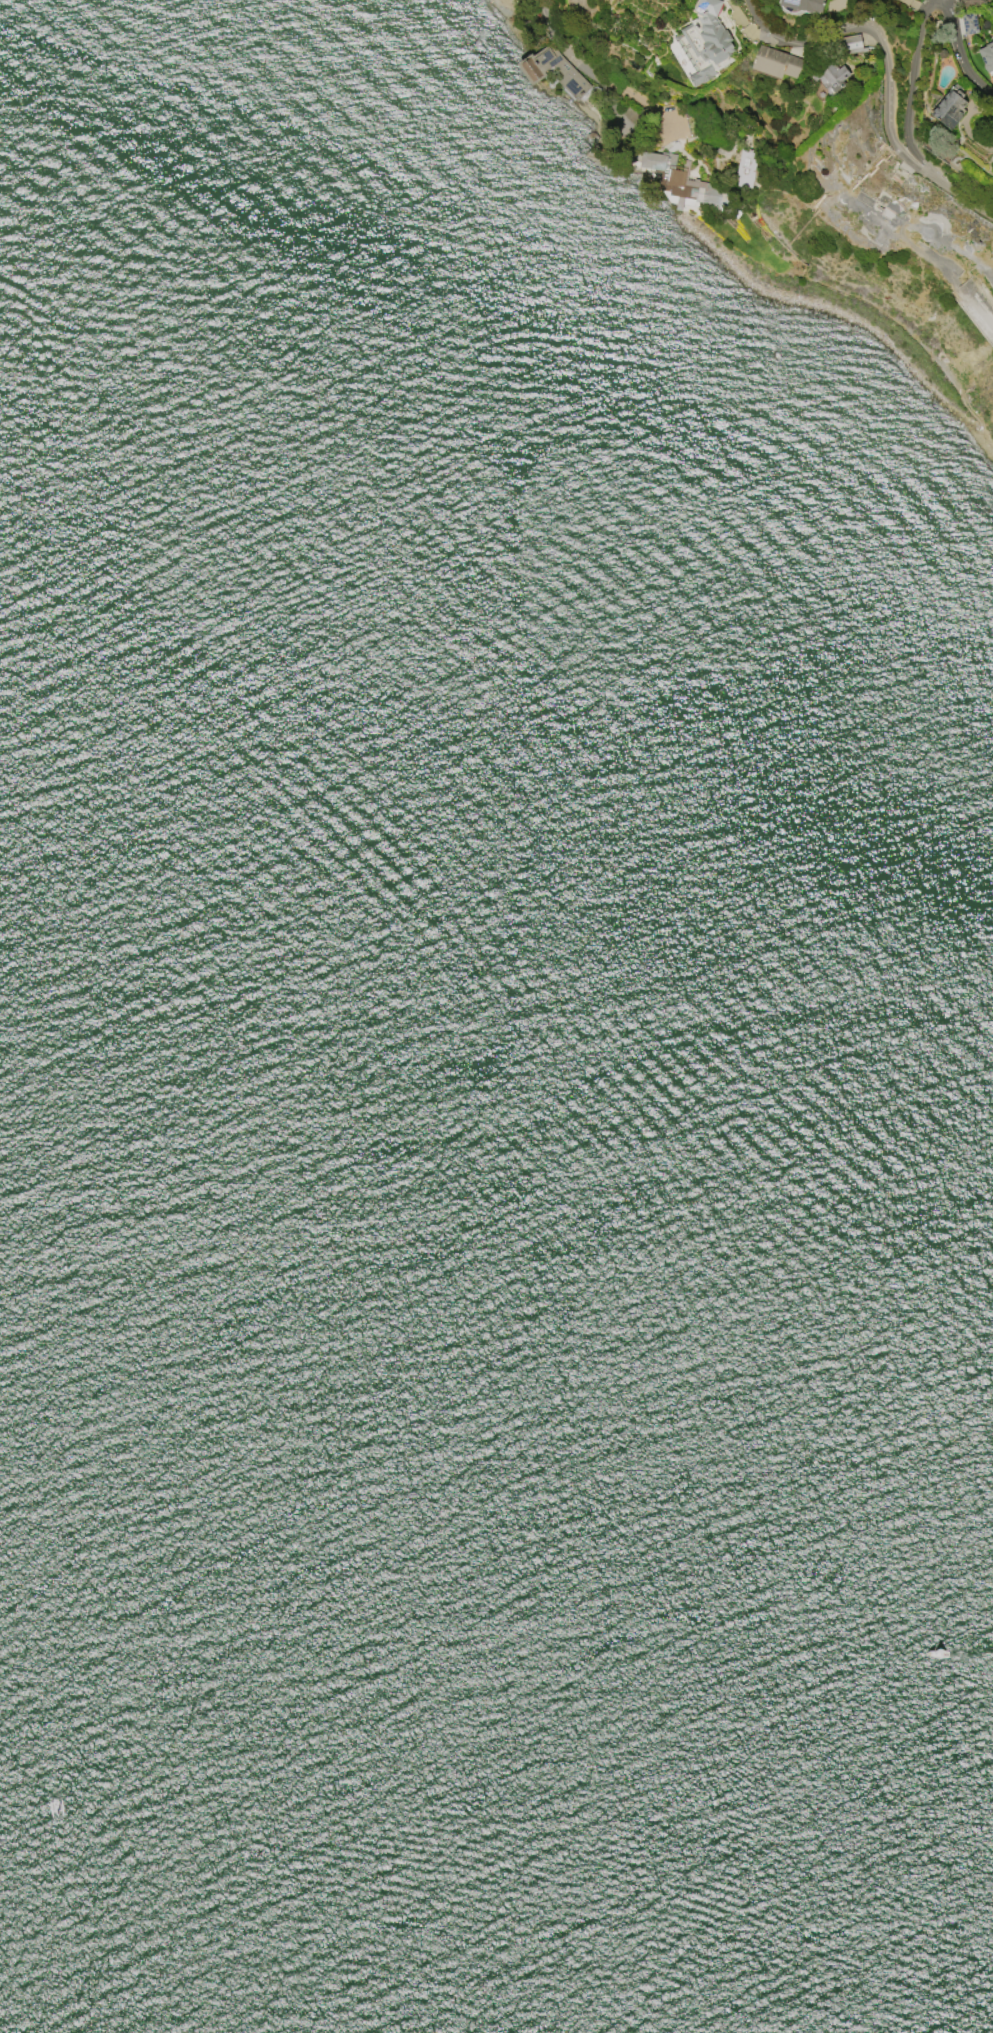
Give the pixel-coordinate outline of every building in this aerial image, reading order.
[(720,0),(697,0),(694,9),(698,16),(683,26),(678,39),(698,70),(686,77),(693,88),(716,74),(708,61),(714,64),(734,51),(729,42),(730,39),(715,16),(721,1),(720,0)] [(776,9),(778,0),(822,0),(819,16),(810,14),(809,16),(776,9)] [(961,14),(962,34),(976,33),(975,13),(961,14)] [(844,52),(861,50),(859,34),(842,36),(844,52)] [(529,85),(514,63),(529,52),(530,55),(550,41),(563,60),(590,86),(575,101),(547,73),(529,85)] [(983,45),(992,41),(992,74),(989,76),(988,73),(986,73),(985,70),(984,71),(981,64),(982,64),(976,50),(984,46),(983,45)] [(758,44),(801,59),(794,78),(781,73),(779,78),(750,68),(758,44)] [(814,75),(828,94),(851,76),(841,64),(834,69),(829,63),(814,75)] [(949,130),(928,113),(934,106),(936,107),(937,107),(935,105),(941,97),(942,99),(944,97),(942,96),(946,91),(947,92),(954,83),(961,89),(959,91),(962,94),(959,98),(965,102),(960,108),(963,110),(960,113),(961,114),(949,130)] [(735,175),(740,148),(752,151),(751,158),(753,158),(752,161),(753,163),(755,163),(750,188),(735,185),(737,176),(735,175)] [(638,167),(640,151),(665,155),(663,171),(638,167)] [(718,203),(721,185),(685,180),(686,171),(667,168),(663,195),(718,203)]
